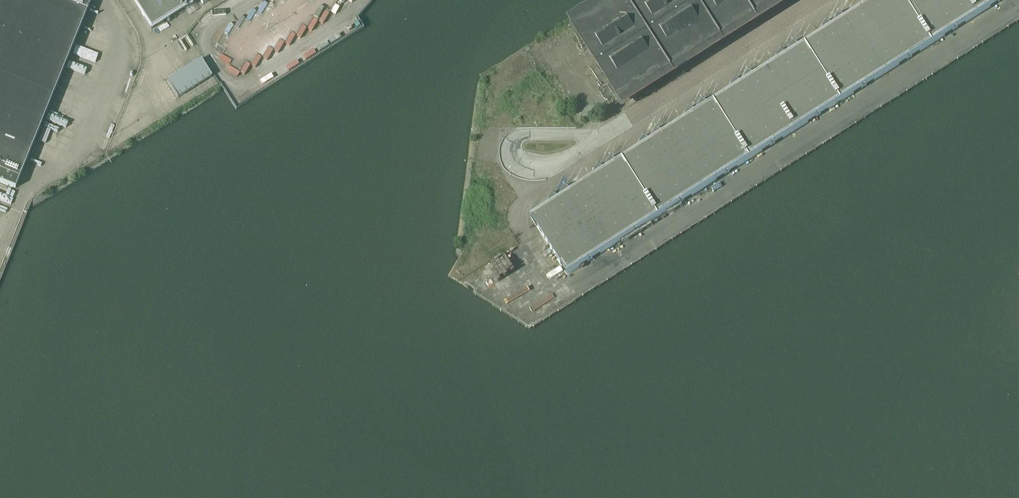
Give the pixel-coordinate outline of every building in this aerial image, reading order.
[(15,188),(90,1),(89,0),(68,0),(67,2),(61,0),(0,0),(0,182),(15,188)] [(181,0),(132,0),(150,29),(167,18),(185,7),(181,0)] [(530,217),(535,224),(566,275),(1001,0),(867,0),(864,6),(846,17),(838,13),(832,25),(825,21),(818,35),(800,46),(792,42),(786,54),(780,50),(772,64),(754,75),(746,71),(741,82),(734,79),(727,93),(709,104),(701,100),(695,111),(688,108),(681,121),(663,133),(655,129),(649,140),(643,137),(636,150),(617,162),(610,157),(604,169),(597,165),(590,179),(572,191),(564,186),(558,198),(551,194),(544,208),(530,217)] [(780,0),(619,0),(574,28),(597,64),(590,69),(602,87),(599,88),(600,89),(599,92),(604,99),(606,100),(607,101),(610,98),(614,105),(780,0)] [(200,59),(166,80),(177,97),(211,76),(200,59)]
